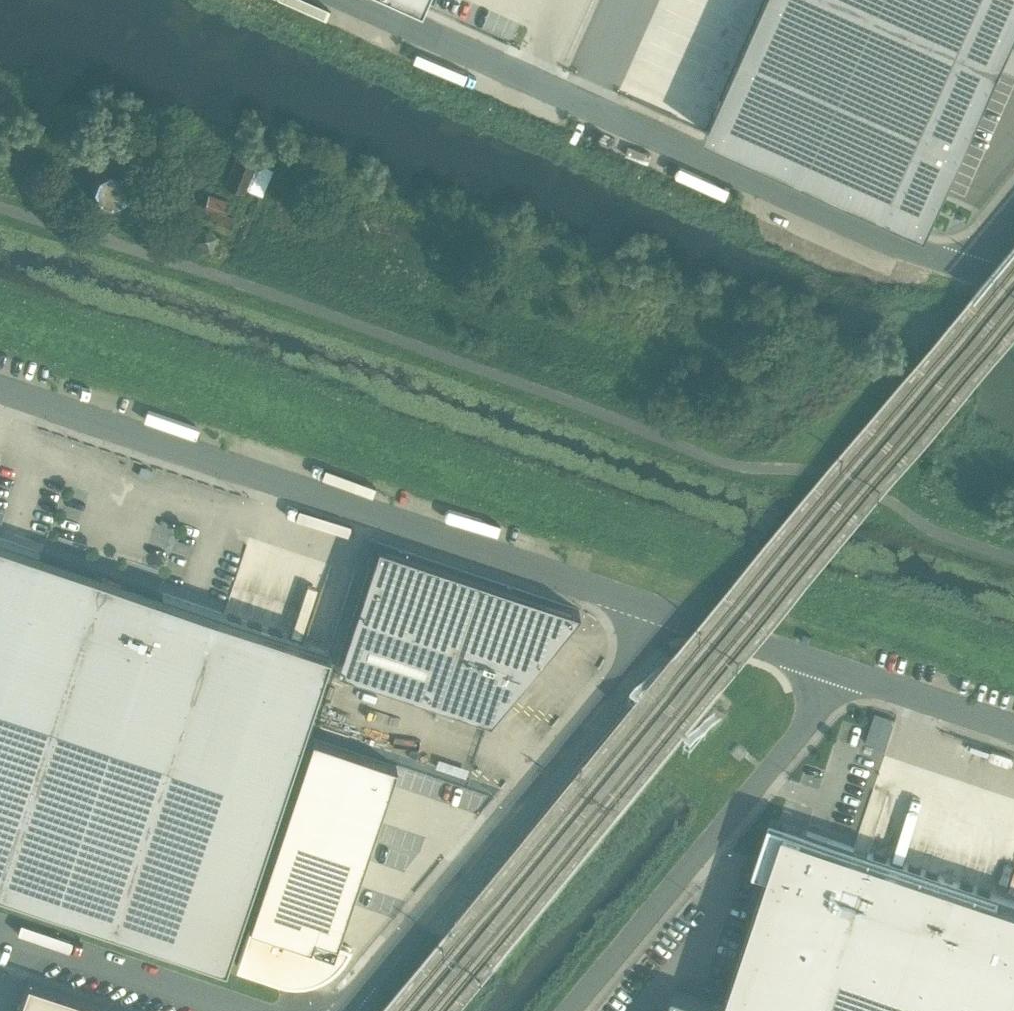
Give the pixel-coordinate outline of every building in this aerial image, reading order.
[(706,132),(927,230),(1001,65),(1013,71),(1013,0),(765,0),(706,132)] [(243,190),(257,158),(238,151),(225,183),(243,190)] [(126,201),(131,187),(125,172),(119,170),(123,159),(109,154),(103,168),(95,171),(89,187),(95,202),(110,207),(126,201)] [(228,230),(233,216),(225,213),(229,200),(209,193),(205,204),(189,199),(184,215),(228,230)] [(223,961),(320,673),(328,648),(0,538),(0,885),(223,961)] [(378,542),(337,666),(489,716),(578,609),(378,542)] [(875,711),(866,740),(885,746),(894,717),(875,711)] [(314,736),(235,962),(285,978),(293,979),(303,979),(312,977),(320,973),(328,969),(335,963),(341,956),(346,948),(348,944),(337,940),(396,763),(314,736)] [(729,747),(741,758),(743,754),(746,751),(747,750),(736,739),(729,747)] [(667,1010),(956,1010),(995,894),(785,823),(724,1007),(674,990),(667,1010)] [(956,1010),(1013,1010),(1013,900),(995,894),(956,1010)] [(27,979),(16,1010),(123,1010),(27,979)]
